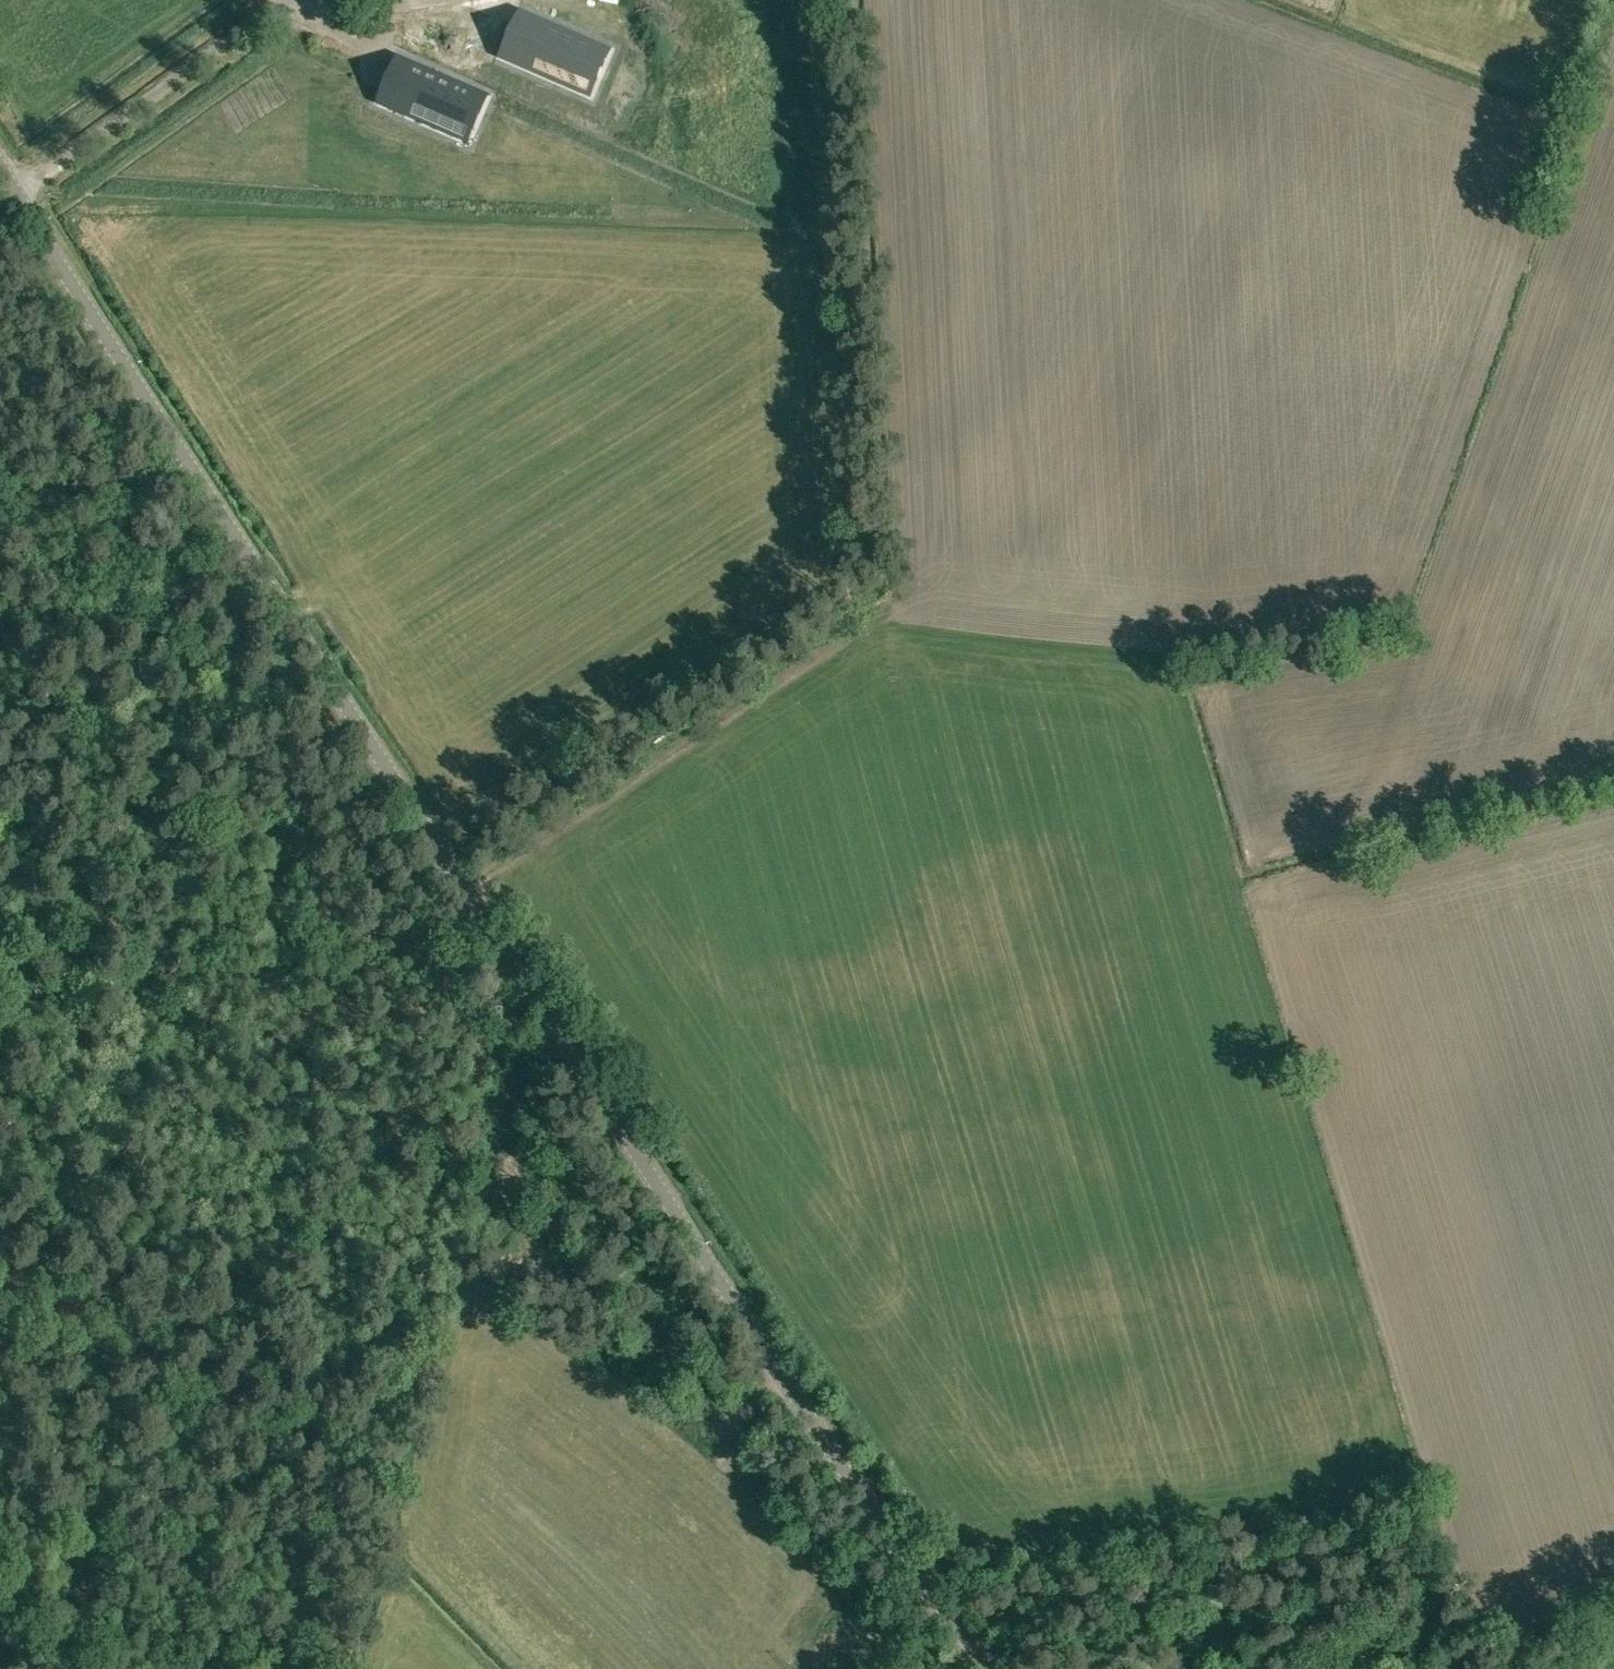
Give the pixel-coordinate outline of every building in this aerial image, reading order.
[(517,63),(531,31),(516,25),(502,56),(517,63)] [(549,25),(535,56),(595,82),(609,50),(549,25)] [(426,70),(413,102),(473,128),(487,96),(426,70)] [(379,102),(402,112),(408,100),(385,90),(379,102)] [(1223,1668),(1255,1668),(1246,1658),(1235,1666),(1232,1662),(1223,1668)]
